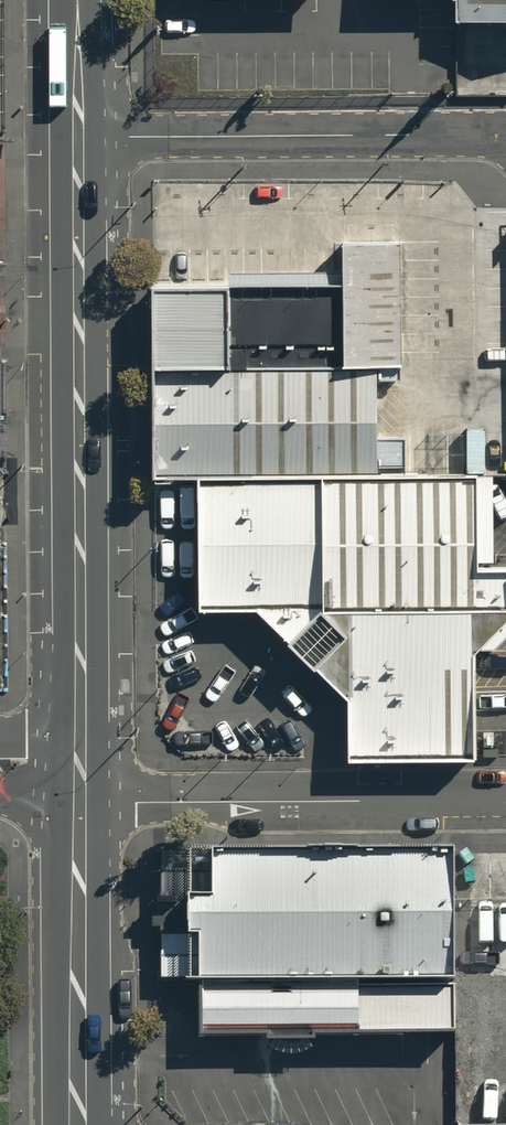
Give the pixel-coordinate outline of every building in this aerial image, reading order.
[(455,22),(505,23),(505,0),(456,0),(455,22)] [(342,245),(342,272),(227,273),(228,284),(155,285),(156,472),(373,470),(374,372),(398,372),(396,244),(342,245)] [(196,477),(197,611),(254,611),(345,698),(346,761),(477,757),(475,655),(505,622),(505,568),(492,567),(492,476),(196,477)] [(450,850),(191,853),(192,982),(200,982),(201,1037),(452,1035),(450,850)]
